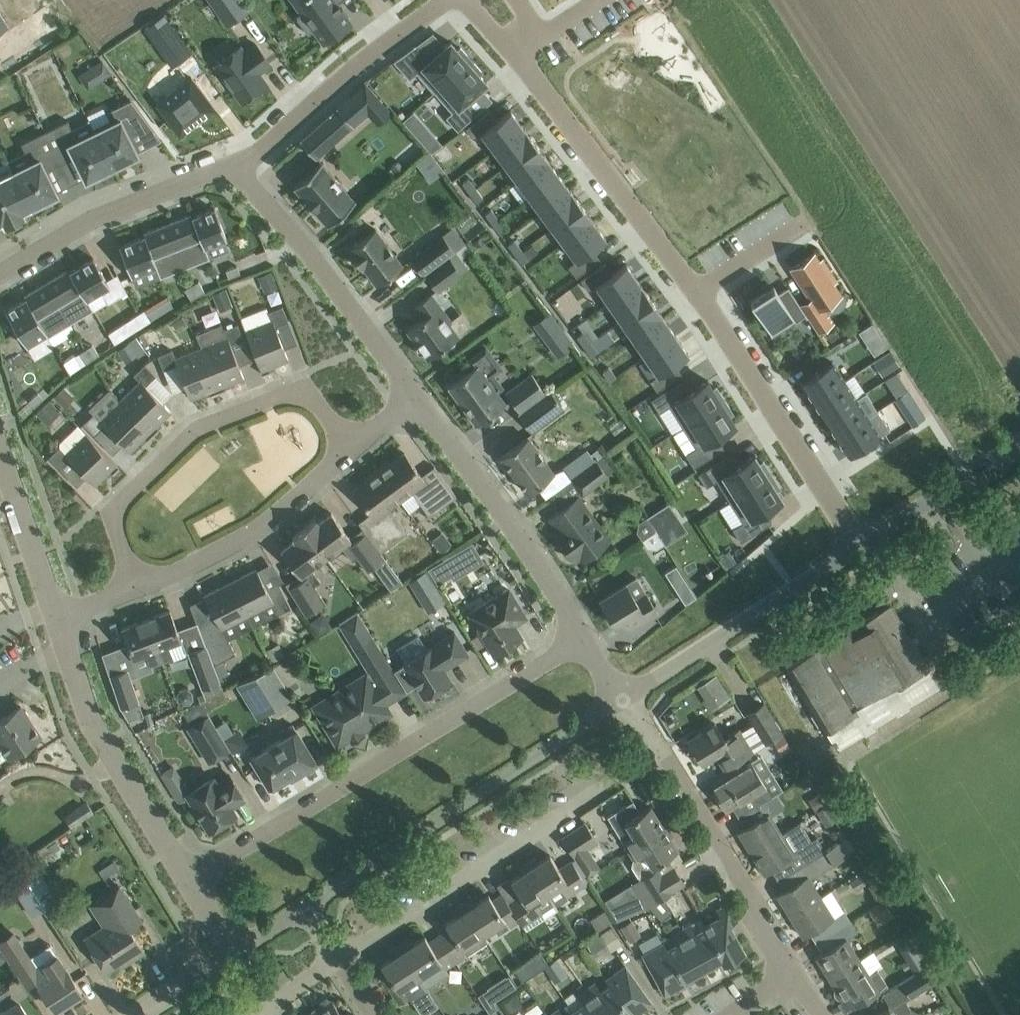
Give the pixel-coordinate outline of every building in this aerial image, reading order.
[(227,23),(248,9),(241,0),(211,0),(227,23)] [(297,17),(308,33),(315,28),(323,41),(349,22),(336,3),(334,0),(300,0),(307,10),(301,14),(297,17)] [(164,12),(144,27),(145,28),(173,66),(193,52),(165,14),(164,12)] [(417,71),(434,91),(471,58),(461,46),(457,48),(450,40),(430,58),(417,43),(394,60),(410,78),(417,71)] [(240,45),(214,63),(241,100),(267,82),(257,69),(261,67),(262,68),(263,68),(270,63),(256,42),(244,51),(240,45)] [(87,88),(112,72),(103,58),(79,75),(87,88)] [(446,116),(457,129),(474,114),(463,102),(487,81),(479,73),(482,70),(471,58),(434,91),(452,111),(446,116)] [(192,76),(156,102),(180,134),(215,108),(192,76)] [(149,123),(131,99),(106,111),(110,118),(93,127),(89,117),(88,118),(114,170),(128,163),(126,159),(138,153),(128,132),(129,131),(131,132),(149,123)] [(479,130),(493,148),(493,147),(522,125),(509,108),(499,115),(491,105),(467,122),(475,133),(479,130)] [(300,140),(316,157),(353,124),(338,106),(300,140)] [(45,130),(60,163),(71,158),(70,156),(74,154),(86,179),(98,173),(100,177),(114,170),(88,118),(87,118),(94,131),(77,139),(68,119),(45,130)] [(522,125),(493,148),(504,163),(534,141),(522,125)] [(7,158),(31,206),(40,202),(42,205),(56,198),(54,195),(57,193),(45,168),(49,166),(50,168),(60,163),(45,130),(21,142),(30,162),(14,170),(8,157),(7,158)] [(545,156),(534,141),(504,163),(516,178),(545,156)] [(434,151),(419,161),(431,179),(447,168),(434,151)] [(545,156),(516,178),(527,194),(557,171),(545,156)] [(24,214),(22,210),(31,206),(7,158),(13,171),(0,177),(0,221),(3,220),(5,224),(24,214)] [(405,167),(398,160),(391,167),(397,173),(405,167)] [(321,161),(294,185),(305,198),(304,198),(313,209),(314,208),(328,223),(332,219),(334,222),(344,213),(342,211),(355,199),(321,161)] [(462,171),(456,176),(463,185),(469,180),(462,171)] [(569,187),(557,171),(527,194),(539,209),(569,187)] [(569,187),(539,209),(551,224),(580,202),(569,187)] [(478,192),(472,197),(479,206),(485,201),(478,192)] [(485,201),(479,206),(486,216),(493,211),(485,201)] [(592,217),(580,202),(551,224),(562,239),(592,217)] [(191,213),(189,213),(206,258),(210,257),(206,247),(227,238),(215,207),(192,216),(191,213)] [(166,223),(183,267),(206,258),(189,213),(166,223)] [(592,217),(562,239),(576,257),(570,262),(578,272),(601,254),(594,244),(605,235),(592,217)] [(501,222),(495,227),(502,237),(509,232),(501,222)] [(145,234),(144,235),(156,266),(160,276),(183,267),(166,223),(144,231),(145,234)] [(350,248),(348,249),(362,268),(364,266),(376,283),(402,264),(375,227),(350,246),(350,248)] [(509,232),(502,237),(509,246),(516,241),(509,232)] [(423,274),(427,271),(432,267),(446,257),(455,250),(443,233),(410,257),(423,274)] [(131,276),(156,266),(144,235),(119,245),(131,276)] [(524,253),(518,258),(525,268),(532,263),(524,253)] [(819,260),(814,253),(791,268),(810,298),(800,304),(807,315),(818,331),(833,321),(822,305),(840,293),(833,282),(836,280),(822,257),(819,260)] [(71,270),(88,299),(110,285),(93,256),(71,270)] [(432,267),(427,271),(428,272),(426,273),(438,289),(461,273),(449,256),(446,258),(446,257),(432,267)] [(607,257),(583,275),(591,286),(597,282),(610,299),(640,277),(626,259),(615,268),(607,257)] [(226,269),(229,277),(240,272),(237,264),(226,269)] [(88,299),(71,270),(69,271),(67,268),(47,280),(72,321),(94,308),(88,299)] [(265,292),(278,286),(271,269),(259,274),(258,271),(248,275),(249,280),(253,278),(255,283),(260,281),(265,292)] [(640,277),(610,299),(623,316),(653,294),(640,277)] [(47,280),(26,293),(51,334),(55,342),(72,331),(74,324),(72,321),(47,280)] [(192,284),(198,294),(205,290),(199,280),(192,284)] [(185,288),(191,298),(198,294),(192,284),(185,288)] [(766,291),(750,300),(772,334),(805,313),(806,315),(807,315),(800,304),(788,284),(786,285),(787,286),(778,292),(774,285),(772,287),(773,288),(767,292),(766,291)] [(233,304),(226,287),(213,293),(220,310),(233,304)] [(51,334),(26,293),(24,294),(26,297),(5,309),(27,345),(47,334),(48,336),(51,334)] [(408,328),(418,341),(415,345),(416,348),(418,351),(421,353),(425,351),(428,356),(457,335),(448,321),(451,319),(431,293),(415,305),(424,317),(408,328)] [(666,311),(653,294),(623,316),(636,334),(666,311)] [(288,319),(282,305),(268,310),(266,305),(240,316),(263,373),(270,370),(268,366),(288,358),(275,325),(288,319)] [(145,308),(138,313),(145,323),(152,319),(145,308)] [(666,311),(636,334),(649,351),(679,328),(666,311)] [(131,317),(138,328),(145,323),(138,313),(131,317)] [(557,356),(568,349),(547,315),(535,322),(557,356)] [(124,322),(108,332),(114,343),(131,332),(124,322)] [(202,347),(201,347),(219,391),(225,388),(224,384),(244,376),(230,342),(243,337),(237,322),(224,328),(221,322),(196,333),(202,347)] [(693,346),(679,328),(649,351),(663,368),(657,373),(665,383),(688,365),(681,355),(693,346)] [(584,332),(577,336),(584,346),(591,341),(584,332)] [(144,350),(136,337),(117,349),(118,350),(116,352),(120,359),(123,357),(126,362),(144,350)] [(591,341),(584,346),(592,355),(598,351),(591,341)] [(99,353),(92,343),(86,347),(92,358),(99,353)] [(474,366),(448,385),(477,423),(506,402),(497,391),(504,386),(494,373),(503,367),(486,345),(468,358),(474,366)] [(92,358),(86,347),(79,352),(86,362),(92,358)] [(219,391),(201,347),(176,357),(172,348),(158,354),(164,369),(177,363),(190,397),(210,389),(212,393),(219,391)] [(898,363),(890,351),(874,361),(882,374),(898,363)] [(813,398),(843,379),(831,360),(800,379),(813,398)] [(140,380),(121,399),(153,433),(159,428),(155,424),(171,409),(146,384),(156,374),(145,362),(134,373),(140,380)] [(610,366),(603,371),(610,380),(617,375),(610,366)] [(506,392),(520,411),(546,392),(532,372),(506,392)] [(669,405),(682,426),(725,399),(716,385),(713,388),(707,379),(689,391),(681,379),(651,398),(659,411),(669,405)] [(855,397),(843,379),(813,398),(824,417),(855,397)] [(74,397),(64,385),(54,394),(64,406),(74,397)] [(44,397),(38,391),(29,399),(35,405),(44,397)] [(546,392),(520,411),(518,413),(532,432),(561,410),(547,391),(546,392)] [(866,415),(855,397),(824,417),(836,435),(866,415)] [(61,410),(50,398),(36,412),(47,423),(61,410)] [(148,438),(153,433),(121,399),(100,418),(94,411),(83,422),(94,434),(104,424),(129,450),(144,435),(148,438)] [(685,453),(693,466),(724,447),(717,435),(735,423),(730,414),(733,412),(725,399),(682,426),(695,447),(685,453)] [(879,434),(866,415),(836,435),(848,454),(879,434)] [(59,445),(48,455),(60,467),(70,457),(95,483),(110,468),(113,471),(119,466),(86,432),(87,432),(78,423),(59,441),(59,445)] [(527,491),(536,484),(554,471),(528,435),(501,455),(527,491)] [(587,447),(563,465),(572,477),(572,478),(596,460),(587,447)] [(389,459),(378,468),(400,498),(410,511),(420,503),(429,515),(456,495),(434,465),(421,474),(405,452),(391,462),(389,459)] [(716,480),(729,500),(772,474),(763,460),(760,462),(754,454),(736,465),(728,454),(698,473),(706,486),(716,480)] [(607,474),(596,460),(572,478),(582,493),(607,474)] [(554,471),(536,484),(546,497),(572,477),(563,465),(562,464),(554,471)] [(371,511),(358,521),(363,527),(381,551),(408,531),(389,506),(400,498),(378,468),(366,476),(368,479),(354,489),(371,511)] [(732,528),(740,540),(771,521),(764,510),(782,498),(777,489),(780,487),(772,474),(729,500),(742,521),(732,528)] [(610,538),(578,495),(549,516),(558,529),(555,532),(564,544),(563,544),(563,546),(563,547),(563,549),(563,550),(563,551),(564,552),(564,553),(565,554),(566,555),(567,556),(568,557),(569,557),(571,557),(572,557),(573,557),(576,560),(580,557),(581,560),(610,538)] [(669,503),(647,517),(655,529),(656,530),(678,516),(669,503)] [(315,518),(304,527),(325,556),(340,545),(351,560),(356,556),(367,571),(373,566),(376,564),(385,557),(381,551),(363,527),(350,536),(331,511),(318,521),(315,518)] [(310,567),(325,556),(304,527),(292,535),(294,539),(281,549),(300,574),(285,583),(305,614),(325,602),(314,584),(320,580),(310,567)] [(655,529),(642,538),(644,540),(648,546),(657,547),(664,542),(656,530),(655,529)] [(429,567),(428,567),(437,582),(451,574),(453,578),(484,560),(473,541),(440,560),(429,567)] [(729,550),(720,555),(726,566),(735,560),(729,550)] [(376,564),(373,566),(391,590),(403,581),(385,557),(376,564)] [(271,560),(230,581),(253,625),(291,606),(278,582),(283,579),(271,560)] [(675,565),(665,571),(685,602),(695,596),(675,565)] [(427,569),(412,578),(430,608),(445,599),(427,569)] [(622,620),(629,631),(658,612),(636,576),(599,599),(615,624),(622,620)] [(215,614),(197,623),(205,644),(218,676),(228,672),(222,659),(235,652),(227,637),(253,625),(230,581),(204,594),(215,614)] [(509,588),(492,598),(469,612),(481,631),(487,641),(494,653),(522,636),(513,623),(525,615),(509,588)] [(890,603),(850,628),(786,666),(836,749),(861,733),(862,735),(876,727),(875,725),(895,713),(897,715),(910,707),(909,705),(940,686),(928,668),(934,664),(929,655),(924,658),(890,603)] [(146,618),(162,660),(173,656),(168,644),(181,639),(170,609),(146,618)] [(370,671),(314,705),(338,744),(349,737),(352,742),(366,734),(363,728),(372,722),(373,724),(382,718),(381,717),(390,712),(385,703),(405,691),(357,612),(340,623),(370,671)] [(331,625),(326,616),(319,615),(310,621),(318,633),(331,625)] [(162,660),(146,618),(121,627),(133,657),(146,652),(151,664),(162,660)] [(424,696),(451,679),(443,666),(454,659),(455,661),(468,653),(455,630),(403,661),(424,696)] [(477,647),(487,641),(481,631),(471,637),(477,647)] [(205,644),(187,651),(205,697),(224,689),(218,676),(205,644)] [(273,665),(236,683),(257,717),(292,696),(273,665)] [(128,667),(109,674),(120,707),(139,700),(128,667)] [(720,671),(699,682),(713,706),(733,695),(720,671)] [(781,729),(764,702),(763,701),(747,711),(766,740),(781,729)] [(9,755),(40,734),(21,705),(0,719),(0,742),(9,755)] [(209,761),(230,748),(209,714),(188,726),(209,761)] [(715,753),(725,768),(753,751),(739,728),(725,737),(715,722),(688,739),(702,761),(715,753)] [(317,763),(307,746),(293,723),(280,731),(283,736),(250,756),(269,787),(297,770),(300,774),(317,763)] [(732,806),(738,816),(766,799),(773,795),(751,759),(710,785),(725,810),(732,806)] [(217,782),(213,775),(190,789),(174,764),(160,772),(178,801),(186,803),(191,800),(209,830),(236,813),(232,806),(245,797),(230,774),(217,782)] [(608,813),(631,798),(623,786),(599,801),(608,813)] [(633,799),(608,814),(623,840),(622,840),(628,850),(664,827),(651,805),(640,811),(633,799)] [(766,799),(738,816),(745,826),(738,830),(751,851),(782,833),(769,812),(772,809),(766,799)] [(87,800),(64,815),(71,826),(93,810),(87,800)] [(771,869),(777,878),(825,848),(817,834),(811,838),(800,821),(782,833),(751,851),(764,873),(771,869)] [(562,837),(574,855),(597,840),(585,822),(562,837)] [(637,896),(609,907),(616,919),(644,908),(656,901),(664,896),(668,893),(672,891),(685,883),(672,862),(668,855),(677,850),(678,849),(664,827),(628,850),(633,858),(630,864),(646,889),(636,895),(637,896)] [(790,914),(821,895),(809,877),(849,852),(848,850),(853,847),(846,836),(825,848),(777,878),(784,888),(777,893),(790,914)] [(527,862),(548,893),(560,885),(566,895),(586,883),(571,859),(559,867),(550,854),(539,861),(536,856),(527,862)] [(508,901),(519,919),(523,924),(543,910),(546,915),(557,907),(548,893),(527,862),(519,867),(522,872),(511,879),(520,893),(508,901)] [(17,863),(4,871),(11,884),(31,915),(45,906),(27,879),(17,863)] [(849,879),(856,888),(870,879),(864,869),(849,879)] [(28,879),(27,879),(45,906),(58,898),(41,870),(39,872),(35,874),(28,879)] [(114,926),(88,943),(106,969),(119,961),(128,954),(131,958),(144,950),(130,927),(142,919),(119,884),(96,899),(114,926)] [(464,903),(483,932),(493,926),(498,933),(519,919),(508,901),(502,893),(492,899),(489,893),(477,901),(475,896),(464,903)] [(816,941),(851,920),(844,908),(833,915),(821,895),(790,914),(803,935),(810,931),(816,941)] [(878,924),(893,915),(884,899),(868,908),(878,924)] [(439,934),(456,960),(487,939),(483,932),(464,903),(453,910),(456,915),(445,922),(449,928),(439,934)] [(699,914),(705,925),(724,962),(744,951),(729,923),(736,920),(728,904),(717,909),(715,906),(699,914)] [(605,910),(591,919),(597,928),(611,919),(605,910)] [(620,925),(629,940),(640,933),(630,918),(620,925)] [(857,930),(851,920),(816,941),(822,951),(816,955),(829,977),(860,958),(871,951),(870,950),(859,957),(846,937),(857,930)] [(691,922),(681,928),(703,967),(722,957),(705,925),(696,930),(692,922),(691,922)] [(600,932),(611,950),(622,942),(612,925),(600,932)] [(675,942),(667,947),(684,977),(703,967),(681,928),(670,934),(675,942)] [(0,938),(0,947),(7,958),(19,976),(29,992),(31,994),(41,987),(55,1008),(82,990),(50,943),(30,956),(13,929),(0,938)] [(657,931),(637,941),(665,992),(686,980),(684,977),(667,947),(664,941),(662,941),(661,939),(660,937),(657,931)] [(399,942),(426,984),(442,974),(440,970),(456,960),(439,934),(429,941),(425,935),(414,942),(409,935),(399,942)] [(425,985),(426,984),(399,942),(387,949),(392,956),(381,963),(394,983),(389,986),(399,1002),(410,995),(412,999),(428,989),(425,985)] [(530,975),(548,962),(541,953),(523,965),(530,975)] [(608,985),(629,1012),(631,1014),(651,1001),(625,965),(622,967),(613,955),(598,966),(610,984),(608,985)] [(860,958),(829,977),(835,986),(834,987),(834,990),(836,994),(839,995),(840,994),(842,998),(849,994),(855,1004),(887,984),(878,968),(869,973),(860,958)] [(907,1013),(909,1012),(911,1007),(906,999),(916,993),(915,992),(934,981),(925,966),(882,992),(890,1006),(874,1014),(908,1014),(907,1013)] [(583,989),(603,1014),(624,1014),(629,1012),(608,985),(602,990),(591,975),(581,981),(585,987),(583,989)] [(0,1011),(0,1014),(29,1014),(19,1000),(20,999),(20,998),(29,992),(19,976),(9,983),(9,988),(0,994),(0,1002),(4,1008),(0,1011)] [(573,1010),(576,1014),(603,1014),(583,989),(577,994),(583,1003),(573,1010)] [(480,998),(489,1012),(498,1005),(489,991),(480,998)] [(311,1011),(314,1014),(343,1014),(334,1002),(323,1009),(320,1005),(311,1011)]
